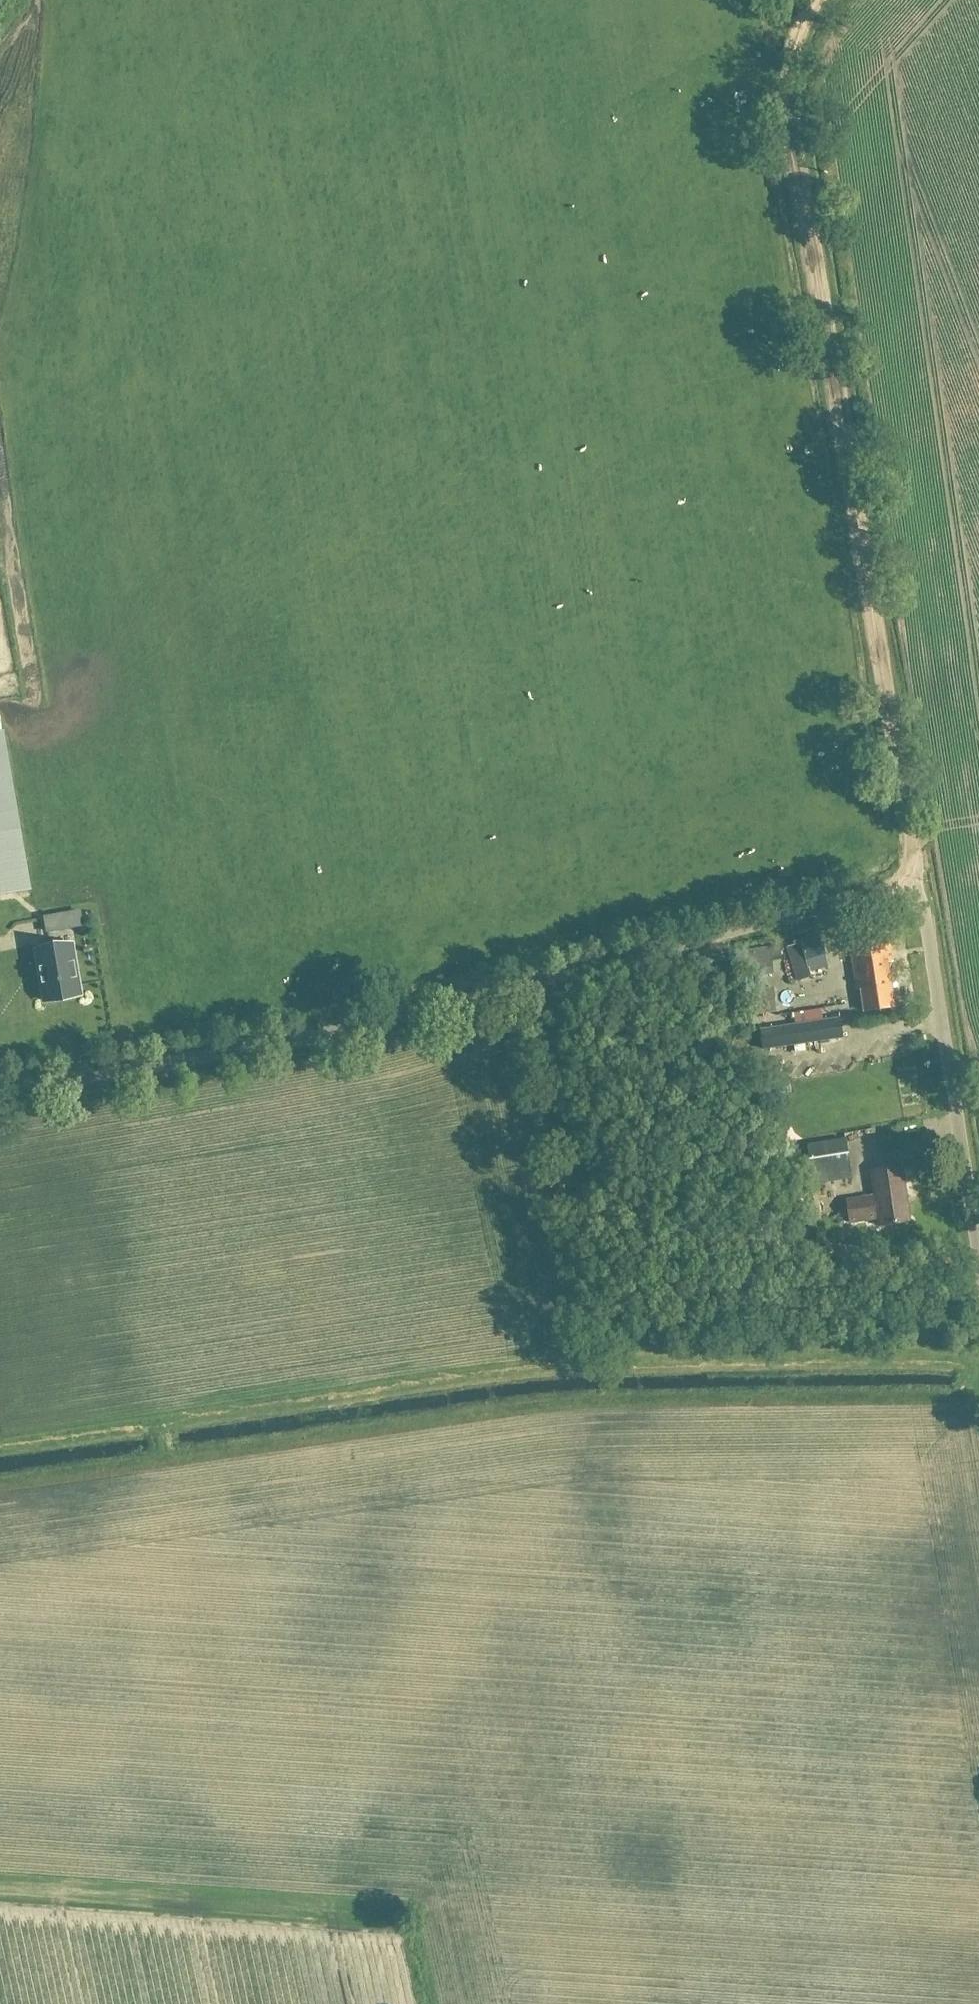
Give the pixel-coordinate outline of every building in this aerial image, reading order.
[(829,966),(820,935),(800,940),(801,943),(789,946),(798,981),(812,977),(810,972),(829,966)] [(888,963),(892,962),(889,939),(849,945),(856,990),(860,989),(864,1012),(895,1007),(888,963)] [(71,945),(36,951),(45,1002),(80,996),(71,945)] [(742,972),(772,967),(770,949),(739,954),(742,972)] [(839,1018),(763,1029),(766,1049),(819,1042),(819,1044),(827,1042),(827,1040),(841,1038),(842,1038),(839,1018)] [(850,1168),(845,1140),(807,1145),(813,1184),(826,1182),(825,1172),(850,1168)] [(880,1226),(910,1222),(901,1166),(871,1171),(875,1196),(846,1200),(850,1223),(878,1219),(880,1226)]
